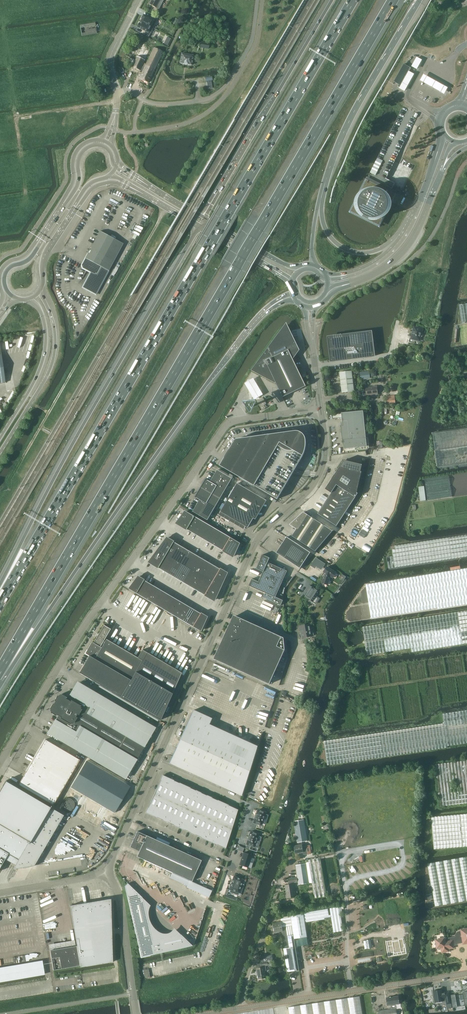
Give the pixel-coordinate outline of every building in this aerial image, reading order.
[(164,0),(151,0),(149,4),(156,7),(159,9),(164,0)] [(142,19),(141,21),(151,27),(154,21),(156,22),(157,19),(152,16),(150,19),(143,15),(141,19),(142,19)] [(139,24),(137,27),(144,31),(142,34),(148,37),(150,33),(148,32),(151,27),(141,21),(139,24)] [(97,34),(95,23),(80,25),(82,36),(97,34)] [(137,57),(144,61),(151,46),(144,42),(137,57)] [(143,63),(142,66),(144,67),(146,65),(154,69),(163,51),(154,47),(146,64),(143,63)] [(180,63),(192,65),(193,55),(181,53),(180,63)] [(417,56),(412,66),(418,68),(422,58),(417,56)] [(132,66),(140,70),(142,66),(143,63),(144,61),(137,57),(135,60),(130,58),(129,61),(134,63),(132,66)] [(399,84),(409,66),(406,65),(404,64),(394,81),(397,83),(399,84)] [(148,82),(154,69),(146,65),(144,67),(139,78),(148,82)] [(398,84),(397,86),(400,88),(410,71),(411,68),(409,66),(399,84),(398,84)] [(410,71),(400,88),(405,91),(414,73),(410,71)] [(448,88),(424,74),(420,81),(444,94),(448,88)] [(368,177),(367,180),(382,187),(383,185),(386,179),(395,160),(413,124),(418,114),(414,112),(408,109),(403,107),(402,109),(400,112),(368,177)] [(374,220),(381,223),(388,208),(395,194),(390,191),(392,188),(394,183),(391,182),(389,187),(387,190),(382,187),(367,180),(351,211),(373,222),(374,220)] [(123,244),(100,231),(90,250),(89,249),(87,252),(88,253),(82,265),(82,268),(91,272),(83,287),(96,294),(123,244)] [(281,331),(280,332),(261,358),(294,353),(295,357),(300,350),(292,334),(291,332),(287,323),(281,331)] [(422,333),(423,329),(414,327),(412,338),(410,338),(409,342),(415,343),(415,340),(417,341),(417,340),(420,341),(421,337),(422,336),(423,334),(422,333)] [(330,362),(375,357),(375,352),(372,331),(327,336),(330,357),(330,362)] [(295,357),(294,353),(261,358),(252,370),(276,383),(276,382),(283,397),(306,386),(293,359),(295,357)] [(354,391),(352,371),(340,372),(342,392),(354,391)] [(369,371),(360,372),(361,380),(370,379),(369,371)] [(378,394),(377,386),(366,387),(366,389),(363,390),(364,396),(378,394)] [(395,404),(394,395),(386,396),(386,404),(395,404)] [(342,422),(341,423),(341,426),(342,440),(343,444),(344,445),(345,444),(345,449),(367,447),(364,411),(342,413),(342,417),(343,422),(342,422)] [(433,433),(437,467),(466,463),(466,429),(433,433)] [(305,451),(306,447),(306,445),(306,443),(306,440),(306,438),(305,435),(303,433),(301,432),(298,431),(295,431),(237,439),(236,439),(235,440),(224,460),(220,466),(278,499),(294,471),(297,466),(304,455),(305,451)] [(332,493),(318,514),(337,526),(346,512),(348,508),(355,499),(355,498),(358,493),(357,493),(362,471),(364,465),(358,463),(358,464),(344,461),(340,466),(326,489),(332,493)] [(196,497),(200,499),(193,511),(208,520),(232,478),(217,470),(210,482),(206,479),(203,484),(198,492),(195,497),(196,497)] [(267,500),(237,483),(221,512),(246,526),(248,527),(254,518),(256,519),(267,500)] [(192,513),(186,510),(176,524),(183,528),(192,513)] [(366,529),(375,513),(370,510),(360,526),(366,529)] [(292,536),(316,551),(333,531),(304,512),(290,524),(297,529),(292,536)] [(188,530),(190,531),(198,518),(196,517),(197,516),(192,513),(183,528),(188,531),(188,530)] [(196,534),(204,521),(198,518),(190,531),(196,534)] [(210,525),(204,521),(196,534),(202,538),(210,525)] [(208,542),(216,528),(210,525),(202,538),(208,542)] [(222,532),(216,528),(208,542),(214,545),(222,532)] [(214,545),(220,549),(228,535),(222,532),(214,545)] [(230,537),(228,535),(220,549),(222,550),(222,551),(226,553),(234,538),(231,536),(230,537)] [(395,545),(395,549),(392,549),(393,556),(387,557),(388,568),(466,557),(466,535),(395,545)] [(203,595),(214,602),(227,572),(219,568),(218,568),(174,542),(166,537),(147,563),(158,569),(159,568),(203,594),(203,595)] [(276,553),(300,568),(311,552),(287,537),(276,553)] [(238,540),(234,538),(226,553),(234,558),(241,542),(238,540)] [(252,579),(249,585),(265,593),(263,597),(281,605),(283,600),(281,599),(283,595),(278,593),(285,575),(287,571),(268,562),(270,558),(263,554),(256,568),(263,571),(262,575),(259,582),(252,579)] [(324,577),(322,583),(328,585),(331,576),(333,577),(336,573),(327,567),(328,567),(327,567),(324,571),(323,572),(323,573),(322,576),(322,575),(324,577)] [(438,608),(438,609),(466,604),(466,568),(366,585),(371,618),(438,608)] [(142,578),(138,575),(128,589),(134,592),(142,578)] [(142,578),(134,592),(140,595),(147,582),(144,580),(144,579),(142,578)] [(145,599),(153,585),(147,582),(140,595),(145,599)] [(158,589),(153,585),(145,599),(150,602),(158,589)] [(308,592),(305,597),(313,601),(319,591),(310,585),(306,591),(308,592)] [(156,605),(163,592),(158,589),(150,602),(156,605)] [(169,595),(163,592),(156,605),(161,608),(169,595)] [(166,611),(174,598),(169,595),(161,608),(166,611)] [(179,601),(174,598),(166,611),(172,614),(179,601)] [(177,617),(185,604),(179,601),(172,614),(177,617)] [(190,607),(185,604),(177,617),(182,621),(190,607)] [(188,624),(195,611),(190,607),(182,621),(188,624)] [(195,611),(188,624),(193,627),(201,613),(201,612),(200,613),(195,611)] [(407,620),(363,627),(367,655),(411,648),(412,652),(466,643),(466,611),(407,620)] [(207,616),(201,613),(193,627),(201,631),(207,616)] [(216,660),(270,684),(279,663),(262,655),(272,632),(236,616),(216,660)] [(302,633),(303,638),(312,636),(312,635),(314,635),(313,631),(311,631),(310,624),(299,626),(300,631),(302,631),(302,633)] [(89,656),(79,673),(160,720),(182,672),(143,649),(138,658),(105,638),(111,629),(104,625),(93,643),(92,642),(85,653),(89,656)] [(284,638),(272,632),(262,655),(279,663),(285,650),(284,638)] [(48,733),(126,778),(145,745),(127,734),(131,727),(103,711),(109,701),(78,683),(68,699),(66,698),(66,697),(61,694),(60,695),(59,694),(58,695),(57,695),(54,700),(55,701),(54,704),(52,703),(50,708),(51,709),(50,710),(51,711),(50,712),(56,715),(57,714),(59,715),(48,733)] [(212,718),(193,710),(180,740),(169,763),(190,772),(190,773),(241,796),(257,746),(252,744),(209,724),(212,718)] [(443,714),(444,723),(381,733),(324,741),(327,765),(328,765),(448,747),(447,746),(466,743),(466,710),(443,714)] [(45,739),(41,747),(55,755),(59,748),(45,739)] [(50,762),(55,755),(41,747),(36,754),(50,762)] [(50,762),(56,765),(64,751),(59,748),(55,755),(50,762)] [(64,751),(56,765),(61,768),(69,754),(64,751)] [(56,765),(50,762),(36,754),(24,776),(18,785),(53,805),(71,774),(66,771),(61,768),(56,765)] [(75,757),(69,754),(61,768),(66,771),(75,757)] [(80,760),(75,757),(66,771),(71,774),(80,760)] [(466,759),(466,761),(434,764),(439,806),(466,803),(466,758),(466,759)] [(84,763),(68,791),(114,816),(129,789),(84,763)] [(171,801),(179,783),(162,775),(146,812),(162,820),(171,801)] [(9,853),(19,860),(13,869),(34,866),(64,815),(54,809),(5,781),(0,790),(0,868),(9,853)] [(185,785),(179,783),(171,801),(176,804),(185,785)] [(182,806),(190,788),(185,785),(176,804),(182,806)] [(196,790),(190,788),(182,806),(187,808),(196,790)] [(187,808),(193,811),(198,813),(206,795),(196,790),(187,808)] [(212,797),(206,795),(198,813),(204,816),(212,797)] [(209,818),(217,800),(212,797),(204,816),(209,818)] [(223,802),(217,800),(209,818),(215,821),(223,802)] [(176,804),(171,801),(162,820),(168,822),(176,804)] [(228,805),(223,802),(215,821),(220,823),(228,805)] [(176,804),(168,822),(173,825),(182,806),(176,804)] [(238,809),(228,805),(220,823),(232,829),(238,809)] [(187,808),(182,806),(173,825),(179,827),(187,808)] [(179,827),(184,830),(193,811),(187,808),(179,827)] [(253,822),(256,823),(257,823),(256,827),(264,829),(265,825),(261,824),(265,812),(257,809),(253,822)] [(193,811),(184,830),(195,835),(204,816),(198,813),(193,811)] [(440,816),(431,817),(434,849),(466,846),(466,814),(440,816)] [(209,818),(204,816),(195,835),(201,837),(209,818)] [(215,821),(209,818),(201,837),(212,842),(220,823),(215,821)] [(303,846),(302,842),(307,841),(304,820),(295,821),(294,824),(296,833),(298,845),(294,846),(295,853),(303,852),(304,855),(308,854),(306,846),(303,846)] [(232,829),(220,823),(212,842),(225,848),(232,829)] [(137,856),(190,880),(192,881),(201,860),(137,831),(130,847),(139,851),(137,856)] [(250,831),(247,844),(248,844),(252,845),(254,846),(257,835),(258,834),(252,832),(250,831)] [(244,852),(240,864),(242,865),(248,867),(251,868),(254,859),(251,858),(252,854),(249,854),(246,853),(244,852)] [(427,863),(435,906),(466,900),(466,857),(427,863)] [(317,858),(308,860),(309,862),(312,882),(315,898),(327,896),(321,860),(320,858),(317,858)] [(304,863),(297,864),(298,877),(298,881),(299,880),(299,884),(309,882),(310,882),(306,863),(304,863)] [(231,885),(229,889),(239,892),(242,884),(244,879),(238,877),(234,876),(231,885)] [(291,884),(286,884),(286,885),(288,897),(296,896),(294,883),(294,882),(298,881),(298,877),(289,878),(290,882),(291,884)] [(143,897),(128,883),(125,886),(142,957),(193,945),(181,934),(154,940),(155,939),(154,940),(153,938),(152,939),(143,897)] [(111,908),(111,902),(110,901),(109,900),(108,900),(70,906),(77,946),(80,966),(80,967),(113,962),(111,908)] [(328,909),(304,913),(305,922),(331,918),(334,932),(343,931),(340,907),(330,908),(331,915),(329,915),(328,909)] [(304,914),(291,916),(293,934),(294,939),(307,937),(305,922),(304,914)] [(276,924),(274,924),(276,932),(282,931),(283,936),(293,934),(291,916),(291,915),(284,916),(280,917),(281,921),(276,922),(276,924)] [(441,947),(442,952),(449,951),(448,948),(453,947),(453,944),(463,942),(464,943),(466,943),(466,929),(461,930),(462,931),(458,932),(455,935),(456,937),(447,938),(447,939),(444,939),(444,938),(436,939),(436,942),(435,944),(437,946),(437,948),(441,947)] [(293,934),(283,936),(285,947),(285,948),(283,949),(287,972),(289,972),(299,970),(294,939),(293,934)] [(389,947),(384,948),(384,949),(385,953),(385,954),(387,953),(388,953),(390,953),(390,954),(400,952),(399,948),(401,948),(400,941),(395,942),(395,941),(388,942),(389,947)] [(54,971),(80,966),(77,946),(50,951),(54,971)] [(272,955),(261,957),(262,962),(261,962),(261,963),(267,962),(267,961),(272,960),(273,960),(272,955)] [(45,975),(43,960),(0,966),(0,981),(45,975)] [(259,979),(266,978),(264,967),(256,968),(257,973),(258,973),(259,979)] [(434,991),(433,991),(435,1002),(443,1001),(443,1000),(446,1000),(447,1008),(451,1007),(449,992),(445,992),(445,993),(442,994),(441,990),(438,990),(437,990),(435,990),(434,991)] [(360,996),(315,1004),(288,1007),(289,1013),(363,1013),(360,996)] [(391,1009),(379,1011),(378,1011),(379,1013),(397,1013),(396,1008),(396,1004),(400,1003),(399,996),(387,998),(388,1005),(391,1005),(391,1009)]
